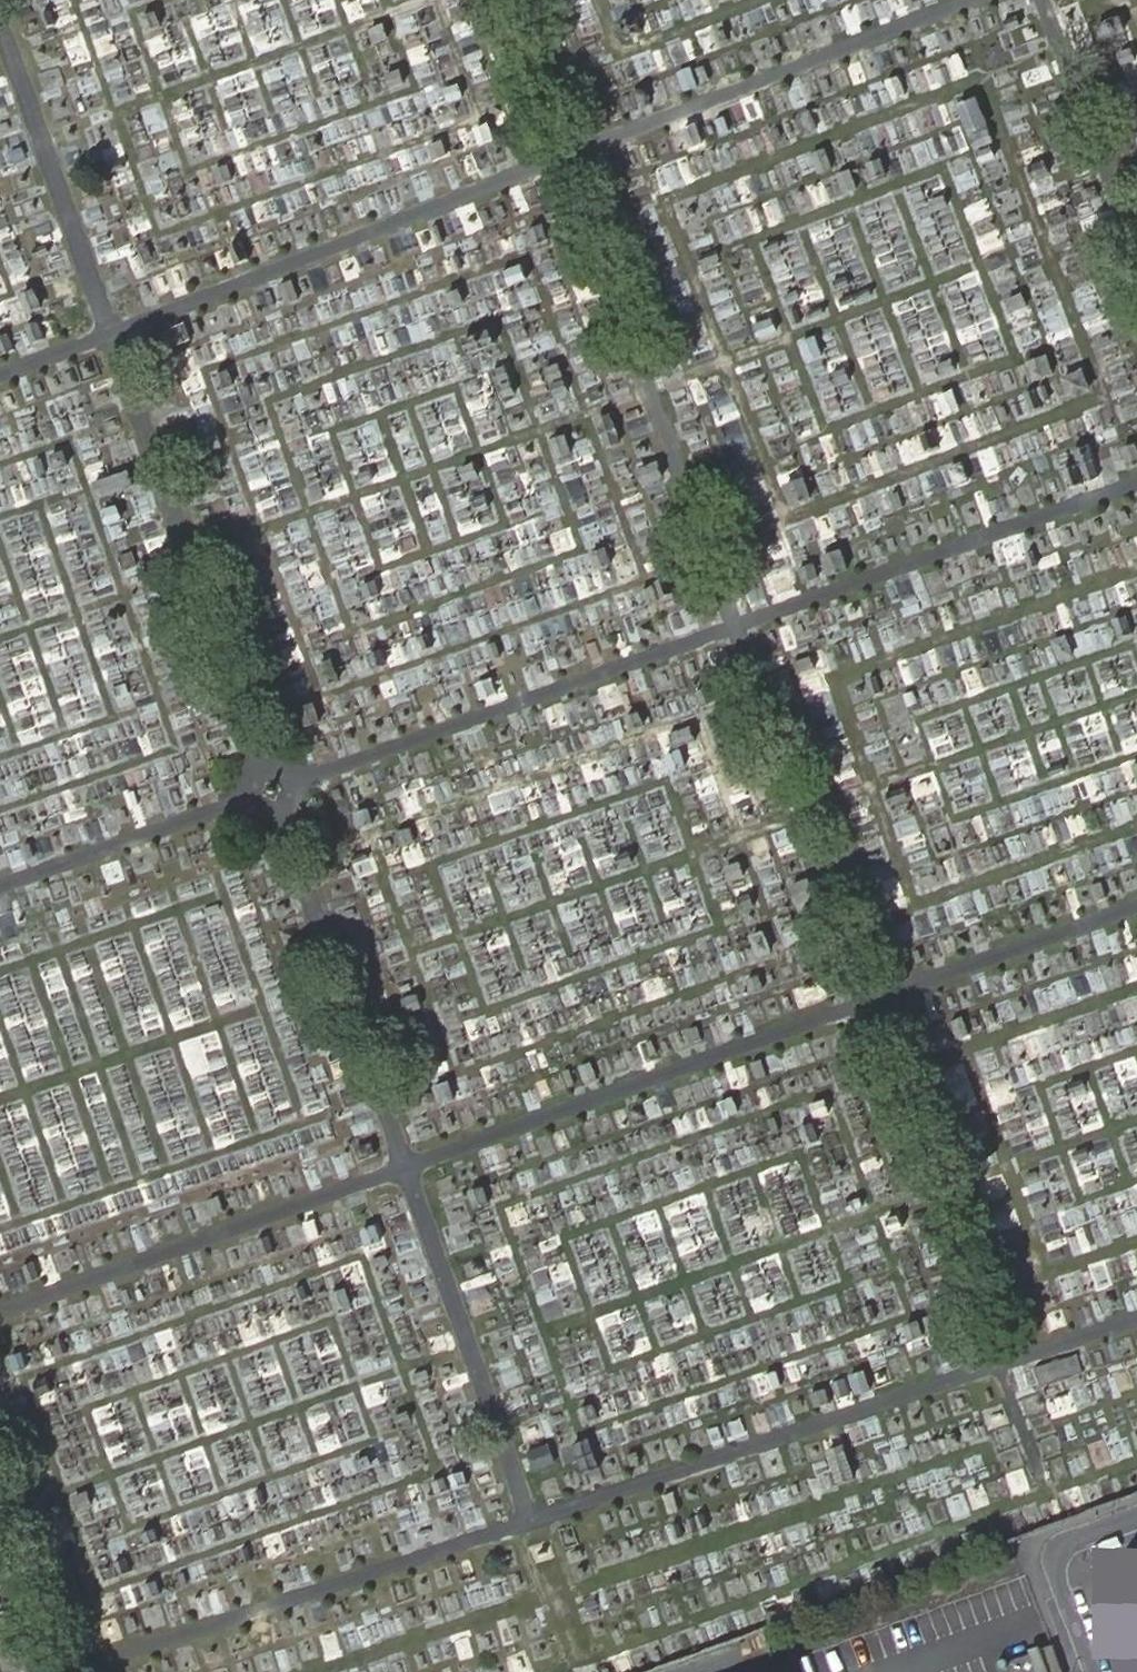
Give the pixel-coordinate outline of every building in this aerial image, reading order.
[(736,0),(680,0),(687,19),(736,0)] [(981,97),(965,102),(972,125),(988,121),(981,97)] [(795,505),(817,496),(809,475),(787,485),(795,505)] [(828,550),(824,572),(845,576),(850,555),(828,550)] [(791,887),(800,908),(823,898),(814,877),(791,887)] [(1135,1562),(1132,1564),(1128,1567),(1124,1570),(1122,1573),(1118,1578),(1115,1583),(1112,1587),(1111,1592),(1109,1597),(1108,1603),(1107,1608),(1107,1612),(1108,1615),(1108,1619),(1110,1624),(1111,1628),(1127,1671),(1136,1671),(1136,1561),(1135,1562)] [(1012,1659),(1005,1671),(1063,1671),(1054,1644),(1012,1659)] [(996,1662),(996,1666),(997,1667),(1000,1669),(1004,1668),(1006,1666),(1006,1661),(1003,1658),(999,1658),(996,1662)]
